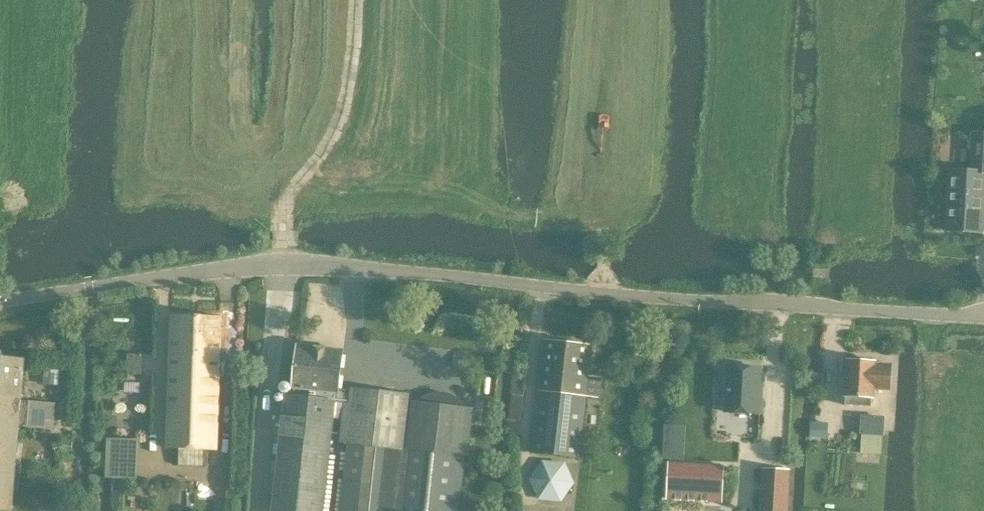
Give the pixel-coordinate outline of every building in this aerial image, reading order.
[(983,232),(983,195),(983,135),(974,135),(973,172),(950,171),(948,231),(983,232)] [(168,449),(180,449),(180,466),(205,467),(205,450),(217,450),(220,317),(171,316),(168,449)] [(545,340),(532,453),(578,458),(585,396),(599,398),(601,377),(588,376),(591,346),(545,340)] [(272,510),(323,510),(335,402),(344,403),(340,443),(348,444),(341,510),(458,510),(464,456),(465,455),(468,455),(473,409),(468,408),(466,406),(464,403),(462,401),(460,399),(458,398),(455,396),(452,395),(450,394),(447,393),(444,393),(441,392),(438,392),(435,393),(432,393),(429,394),(427,395),(424,397),(421,398),(419,400),(417,402),(408,401),(409,394),(380,391),(379,396),(338,392),(343,350),(298,345),(293,388),(295,388),(294,396),(285,395),(272,510)] [(140,374),(141,354),(127,354),(127,374),(140,374)] [(18,435),(19,426),(26,427),(45,428),(46,420),(55,420),(56,403),(21,400),(25,360),(0,358),(0,434),(18,435)] [(873,396),(873,388),(875,363),(872,363),(870,359),(862,358),(858,361),(847,361),(845,395),(846,395),(845,405),(871,406),(872,396),(873,396)] [(875,363),(873,388),(889,389),(891,364),(875,363)] [(759,368),(728,367),(726,412),(760,414),(761,398),(757,398),(759,368)] [(861,416),(860,433),(862,433),(860,453),(881,455),(881,436),(884,436),(885,418),(883,417),(861,416)] [(18,435),(0,434),(0,509),(12,510),(18,435)] [(681,451),(662,450),(661,461),(680,462),(681,451)] [(671,464),(669,496),(669,498),(702,500),(721,501),(722,467),(671,464)] [(760,510),(788,510),(790,470),(762,468),(760,510)] [(113,510),(124,510),(125,479),(115,478),(113,510)]
